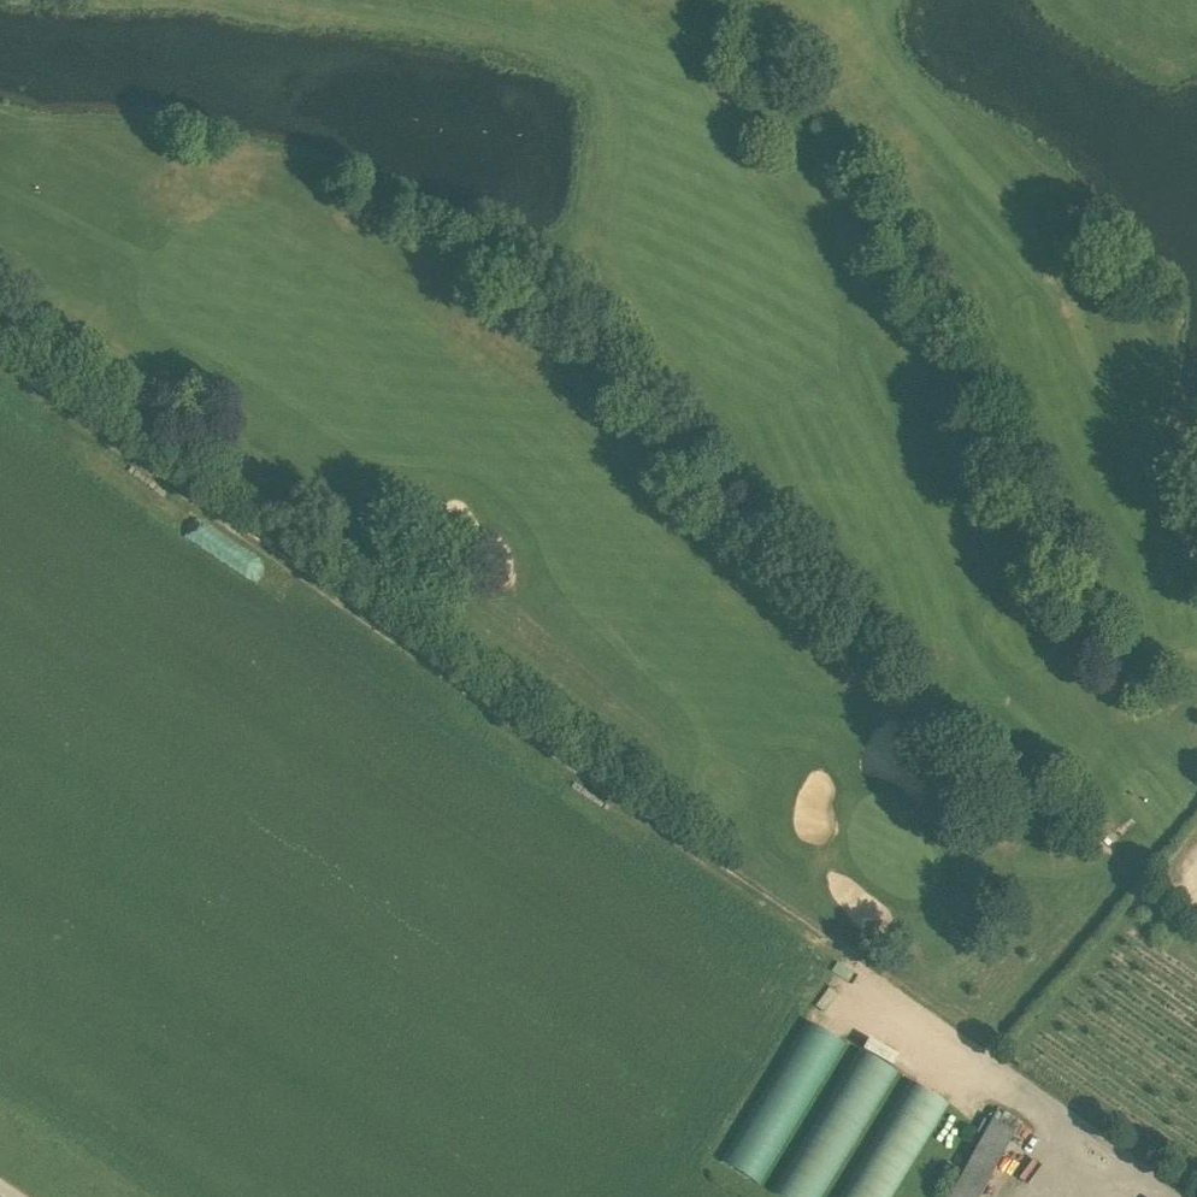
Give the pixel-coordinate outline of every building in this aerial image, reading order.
[(823,1011),(820,1020),(846,1032),(850,1024),(823,1011)] [(851,1042),(813,1019),(724,1165),(762,1188),(851,1042)] [(865,1047),(775,1193),(781,1196),(825,1196),(903,1070),(865,1047)] [(917,1078),(845,1196),(897,1196),(955,1102),(917,1078)] [(1015,1136),(993,1121),(951,1196),(981,1196),(1015,1136)]
